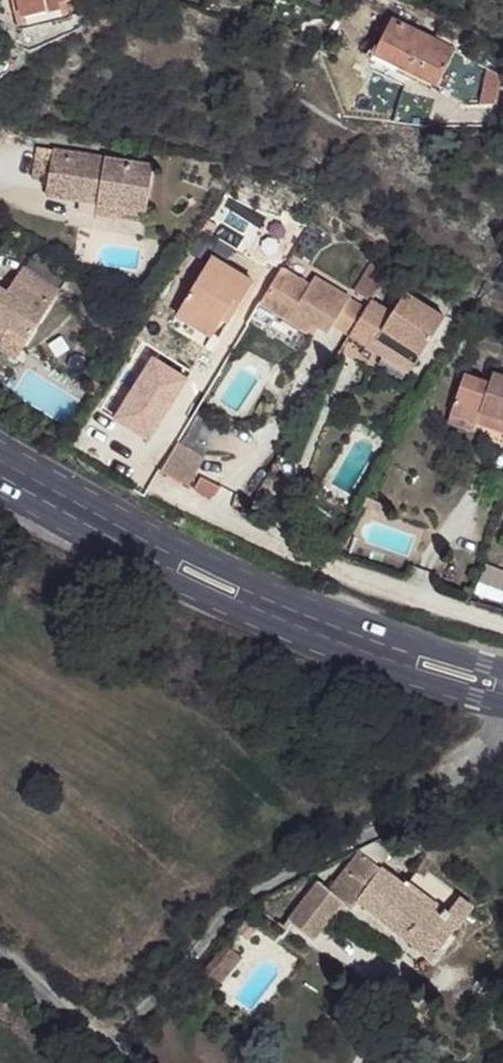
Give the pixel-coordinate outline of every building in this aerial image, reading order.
[(21,19),(48,13),(46,4),(60,1),(63,0),(16,0),(21,19)] [(62,9),(60,1),(46,4),(48,13),(62,9)] [(392,20),(375,54),(439,86),(456,51),(392,20)] [(49,181),(54,150),(37,147),(32,179),(49,181)] [(49,181),(46,196),(79,201),(97,204),(95,215),(116,218),(118,207),(147,212),(154,166),(54,150),(49,181)] [(223,194),(227,184),(214,179),(210,189),(223,194)] [(197,204),(193,196),(187,199),(191,207),(197,204)] [(95,215),(97,204),(79,201),(77,212),(95,215)] [(145,223),(147,212),(118,207),(116,218),(145,223)] [(67,276),(32,254),(23,268),(58,290),(67,276)] [(177,315),(213,337),(226,314),(232,317),(253,283),(211,258),(177,315)] [(370,302),(372,300),(388,274),(371,264),(354,292),(370,302)] [(7,334),(10,329),(28,340),(59,291),(22,268),(7,292),(0,287),(0,329),(7,334)] [(260,305),(289,323),(295,314),(313,325),(329,334),(333,327),(349,336),(366,308),(314,277),(310,285),(282,268),(260,305)] [(232,317),(247,326),(268,292),(253,283),(232,317)] [(366,308),(349,336),(383,357),(388,348),(415,365),(445,317),(405,292),(393,313),(372,300),(370,302),(366,308)] [(213,337),(219,340),(232,317),(226,314),(213,337)] [(313,325),(295,314),(289,323),(308,334),(313,325)] [(28,340),(10,329),(7,334),(0,329),(0,350),(16,360),(28,340)] [(388,348),(383,357),(410,374),(415,365),(388,348)] [(187,380),(153,358),(114,418),(149,440),(187,380)] [(450,414),(478,424),(481,413),(502,421),(502,376),(493,373),(490,383),(464,374),(450,414)] [(94,381),(88,390),(96,395),(102,386),(94,381)] [(481,413),(478,424),(502,433),(502,421),(481,413)] [(475,432),(478,424),(450,414),(448,422),(475,432)] [(177,444),(162,469),(190,483),(203,457),(177,444)] [(371,501),(368,509),(385,515),(387,506),(371,501)] [(319,881),(289,919),(314,938),(343,900),(351,906),(357,899),(434,960),(456,928),(457,929),(473,909),(460,898),(449,911),(445,909),(443,912),(434,905),(436,902),(409,882),(406,887),(379,867),(389,853),(376,841),(358,850),(360,851),(329,889),(319,881)] [(249,917),(238,931),(247,939),(259,925),(249,917)] [(205,972),(221,984),(241,956),(226,945),(205,972)]
